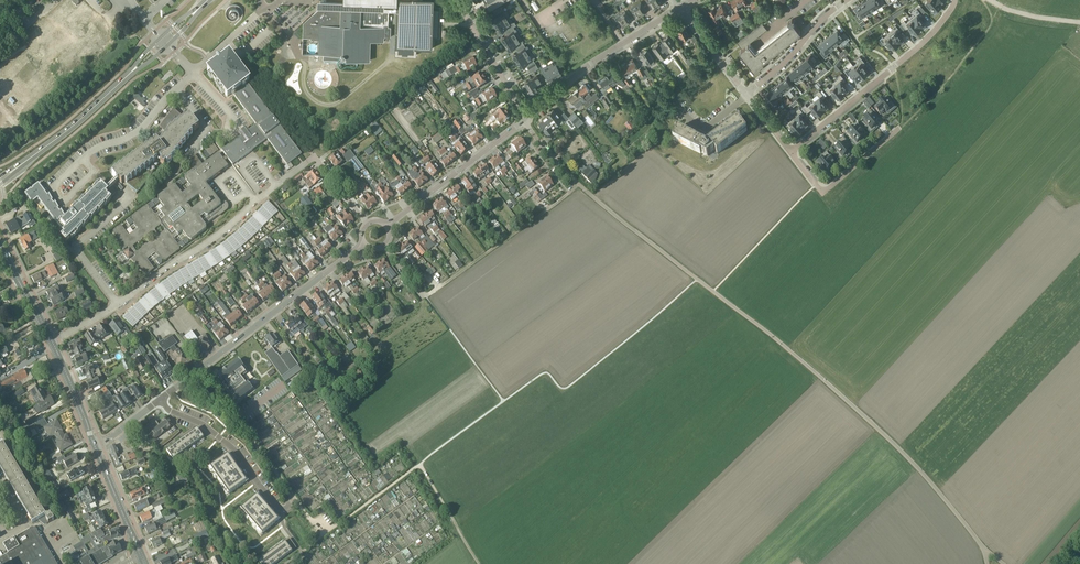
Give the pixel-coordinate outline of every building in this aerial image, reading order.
[(303,38),(311,38),(311,40),(320,40),(319,54),(323,54),(323,59),(324,59),(324,62),(339,62),(342,62),(348,62),(348,60),(369,61),(370,41),(384,42),(384,37),(390,37),(391,27),(388,27),(388,25),(391,25),(391,24),(388,24),(389,9),(396,9),(397,9),(397,0),(326,0),(326,1),(320,1),(320,7),(314,13),(303,23),(303,38)] [(395,47),(395,55),(416,55),(416,49),(416,48),(423,48),(425,48),(432,49),(432,37),(438,38),(439,26),(439,10),(433,10),(434,0),(397,0),(397,9),(396,9),(396,10),(395,47)] [(484,1),(485,3),(484,3),(489,11),(508,0),(483,0),(484,1)] [(634,2),(642,15),(643,15),(646,13),(645,12),(646,11),(643,5),(645,3),(643,0),(637,0),(634,2)] [(645,3),(648,2),(652,9),(653,8),(654,9),(657,7),(658,7),(654,0),(643,0),(645,3)] [(739,0),(731,0),(732,1),(731,2),(736,11),(740,9),(738,5),(741,4),(739,0)] [(756,7),(759,12),(759,11),(761,14),(763,12),(761,10),(762,10),(756,0),(753,2),(756,7)] [(865,1),(871,11),(872,12),(878,9),(877,8),(871,0),(867,0),(865,1)] [(882,5),(883,6),(886,4),(883,0),(879,0),(871,0),(877,8),(882,5)] [(927,1),(932,7),(930,9),(934,14),(939,10),(938,8),(941,6),(939,5),(945,1),(944,0),(929,0),(927,1)] [(865,1),(860,4),(866,14),(867,14),(871,11),(865,1)] [(634,2),(626,7),(630,13),(632,11),(636,17),(637,17),(638,17),(641,16),(642,15),(634,2)] [(756,7),(753,2),(750,4),(756,13),(759,12),(756,7)] [(243,13),(243,12),(243,11),(242,10),(242,9),(241,8),(240,7),(240,6),(239,6),(239,5),(238,5),(237,5),(237,4),(236,4),(235,4),(234,4),(233,4),(232,4),(231,4),(231,5),(230,5),(229,5),(229,6),(228,6),(228,7),(227,7),(227,8),(226,9),(226,10),(226,11),(226,12),(226,13),(226,14),(226,15),(227,16),(227,17),(228,17),(228,18),(229,18),(230,19),(231,19),(233,19),(234,19),(235,19),(236,18),(237,18),(237,17),(240,20),(241,19),(242,18),(242,17),(243,16),(243,15),(243,14),(243,13)] [(860,4),(855,8),(858,13),(855,16),(859,23),(864,20),(862,19),(868,15),(867,14),(866,14),(860,4)] [(715,7),(714,7),(719,16),(723,14),(725,16),(727,15),(724,10),(726,9),(724,6),(722,7),(721,5),(719,6),(718,5),(715,8),(715,7)] [(501,6),(495,10),(499,16),(493,19),(492,19),(491,20),(493,23),(495,26),(509,17),(508,16),(509,16),(506,11),(504,12),(501,6)] [(618,11),(620,14),(626,25),(627,24),(630,22),(630,21),(631,21),(631,20),(627,14),(630,13),(626,7),(618,11)] [(721,19),(719,16),(714,7),(709,11),(715,22),(718,21),(721,19)] [(911,19),(920,29),(921,30),(925,27),(924,25),(925,24),(919,17),(922,15),(917,9),(914,11),(915,13),(910,17),(911,19)] [(613,13),(610,15),(614,22),(617,20),(621,27),(621,26),(622,26),(622,27),(626,25),(620,14),(618,11),(614,14),(613,13)] [(733,14),(739,24),(743,22),(737,12),(733,14)] [(733,14),(729,17),(734,26),(739,24),(733,14)] [(510,19),(509,17),(495,26),(497,29),(496,29),(498,32),(500,31),(506,27),(507,30),(516,25),(514,22),(513,23),(511,18),(510,19)] [(762,23),(737,43),(739,45),(740,47),(742,49),(739,52),(742,56),(746,61),(751,67),(755,72),(765,64),(763,62),(768,59),(772,56),(778,51),(785,45),(790,41),(798,35),(801,33),(794,23),(793,23),(795,22),(792,19),(788,22),(789,24),(790,25),(761,49),(756,53),(749,44),(750,43),(767,29),(763,24),(762,23)] [(920,29),(911,19),(906,23),(905,20),(901,23),(906,29),(909,27),(915,34),(920,29)] [(516,25),(507,30),(509,33),(503,37),(502,37),(500,38),(502,41),(503,41),(505,44),(519,35),(515,29),(515,30),(513,27),(516,25)] [(896,25),(892,27),(893,28),(888,33),(889,33),(899,46),(904,43),(902,41),(903,40),(897,33),(900,30),(896,25)] [(677,31),(681,39),(682,39),(683,41),(689,38),(688,36),(689,36),(685,28),(682,29),(681,29),(679,30),(677,31)] [(849,43),(848,41),(850,39),(845,32),(842,34),(837,29),(834,31),(835,32),(833,33),(840,42),(841,44),(841,43),(844,47),(849,43)] [(840,42),(833,33),(828,37),(835,46),(840,42)] [(880,39),(884,45),(887,42),(890,46),(893,49),(894,49),(895,50),(899,46),(889,33),(884,37),(883,36),(880,39)] [(519,35),(505,44),(507,47),(506,47),(508,50),(510,49),(509,49),(516,45),(518,48),(524,44),(522,41),(519,35)] [(662,42),(671,53),(677,49),(675,46),(675,47),(667,36),(661,41),(662,42)] [(824,40),(831,49),(835,46),(828,37),(824,40)] [(825,59),(829,56),(827,54),(832,50),(831,49),(824,40),(819,45),(823,50),(820,52),(825,59)] [(671,53),(662,42),(658,44),(652,48),(662,61),(672,54),(671,53)] [(524,44),(518,48),(520,51),(514,54),(512,55),(514,58),(515,58),(516,61),(530,52),(530,51),(527,46),(526,47),(524,44)] [(653,59),(652,59),(646,50),(640,54),(643,59),(641,61),(643,65),(646,63),(649,67),(655,63),(653,59)] [(521,66),(525,64),(526,67),(529,65),(535,62),(533,59),(535,58),(532,53),(531,54),(530,52),(516,61),(518,64),(520,67),(521,66)] [(235,90),(240,87),(249,80),(229,53),(220,60),(218,58),(217,58),(216,59),(216,60),(218,62),(207,70),(227,96),(235,90)] [(814,68),(819,64),(815,59),(816,59),(814,55),(813,56),(811,54),(806,58),(807,59),(813,67),(814,68)] [(860,56),(857,59),(859,61),(854,65),(864,78),(869,74),(868,73),(869,73),(866,69),(863,65),(866,63),(860,56)] [(471,57),(462,63),(462,62),(459,64),(460,66),(456,69),(453,63),(448,67),(449,69),(446,72),(449,77),(455,74),(457,72),(462,69),(474,61),(471,57)] [(553,61),(548,64),(555,76),(558,74),(561,72),(560,71),(556,65),(559,63),(556,57),(552,59),(553,61)] [(629,62),(626,63),(631,72),(637,69),(632,60),(631,60),(631,59),(628,61),(629,62)] [(803,62),(809,70),(813,67),(807,59),(803,62)] [(474,61),(462,69),(464,72),(467,70),(468,72),(477,66),(474,61)] [(626,78),(629,76),(628,74),(631,72),(626,63),(625,62),(620,65),(621,66),(620,67),(626,78)] [(805,75),(810,71),(809,70),(803,62),(798,66),(805,74),(805,75)] [(555,76),(548,64),(542,68),(548,78),(549,80),(552,78),(552,77),(555,76)] [(847,68),(844,70),(849,76),(851,73),(857,81),(858,80),(860,82),(864,78),(854,65),(853,64),(848,69),(847,68)] [(536,65),(528,70),(530,73),(532,71),(538,68),(536,65)] [(805,74),(798,66),(794,69),(800,78),(805,74)] [(643,79),(647,77),(644,74),(640,67),(637,69),(640,75),(643,79)] [(800,78),(794,69),(789,73),(796,81),(800,78)] [(465,85),(467,88),(471,85),(470,84),(474,82),(476,81),(479,78),(480,79),(481,79),(481,80),(484,78),(481,72),(472,78),(468,81),(469,83),(465,85)] [(609,72),(604,75),(611,86),(612,88),(611,86),(617,83),(618,84),(623,86),(625,85),(621,77),(620,78),(617,74),(615,75),(614,73),(611,74),(610,72),(609,73),(609,72)] [(540,81),(537,75),(526,82),(526,81),(524,82),(526,85),(527,85),(531,91),(534,89),(539,86),(538,83),(540,81)] [(611,86),(604,75),(604,76),(602,78),(601,77),(599,79),(600,79),(599,80),(603,87),(604,87),(605,87),(607,91),(612,88),(611,86)] [(843,94),(848,90),(842,83),(845,80),(841,75),(838,77),(838,78),(833,82),(835,84),(843,94)] [(783,81),(790,90),(794,86),(787,77),(783,81)] [(476,81),(474,82),(470,84),(471,85),(467,88),(469,91),(477,86),(478,88),(487,82),(484,78),(481,80),(481,79),(480,79),(479,78),(476,81)] [(430,86),(435,93),(438,91),(431,81),(428,83),(430,86)] [(786,94),(790,91),(790,90),(783,81),(778,85),(784,93),(786,94)] [(240,87),(235,90),(237,93),(234,95),(256,124),(225,148),(218,139),(215,141),(227,157),(225,158),(227,160),(228,159),(233,165),(267,139),(290,168),(293,166),(290,162),(302,154),(249,84),(243,89),(242,87),(241,88),(240,87)] [(578,89),(577,90),(585,100),(585,99),(582,95),(589,89),(585,84),(578,89)] [(828,86),(825,89),(830,95),(832,92),(835,96),(838,99),(839,99),(840,100),(845,96),(843,94),(835,84),(830,88),(828,86)] [(784,93),(778,85),(774,88),(780,96),(784,93)] [(481,91),(479,92),(472,96),(474,98),(481,94),(482,94),(479,96),(480,98),(481,98),(482,101),(494,93),(491,88),(483,94),(481,91)] [(769,91),(776,100),(780,96),(774,88),(769,91)] [(470,98),(472,96),(479,92),(477,89),(472,92),(471,91),(467,94),(470,98)] [(585,100),(577,90),(572,94),(568,97),(573,103),(577,107),(583,102),(582,102),(585,100)] [(769,91),(769,90),(764,94),(766,96),(765,97),(767,101),(765,102),(769,108),(773,105),(771,104),(776,100),(769,91)] [(816,93),(820,97),(815,101),(823,111),(828,106),(822,99),(825,97),(819,90),(816,93)] [(605,97),(609,102),(612,100),(607,92),(604,94),(605,97)] [(494,93),(482,101),(484,103),(486,102),(487,104),(497,97),(494,93)] [(599,98),(595,93),(583,103),(586,106),(585,107),(594,118),(595,117),(596,113),(591,107),(592,104),(599,98)] [(609,102),(605,97),(602,99),(603,101),(605,105),(606,105),(607,106),(610,104),(609,102)] [(884,98),(878,102),(880,104),(875,108),(880,115),(885,111),(887,112),(889,110),(890,112),(895,107),(894,106),(895,106),(892,103),(891,102),(889,104),(888,103),(884,98)] [(815,101),(807,107),(806,104),(802,107),(807,113),(812,109),(815,112),(818,116),(819,115),(819,116),(824,112),(823,111),(815,101)] [(803,128),(803,129),(808,126),(806,124),(807,123),(802,116),(804,114),(800,108),(797,111),(799,114),(794,118),(803,128)] [(160,126),(166,134),(160,142),(156,139),(153,142),(150,140),(146,144),(142,148),(137,152),(133,155),(129,157),(123,161),(118,164),(110,168),(113,172),(112,174),(116,179),(107,188),(108,190),(117,181),(119,180),(122,183),(124,181),(125,183),(125,182),(138,192),(161,162),(164,165),(166,162),(168,163),(169,162),(172,159),(171,158),(175,155),(175,154),(179,151),(178,149),(182,146),(181,145),(186,142),(185,141),(189,137),(188,136),(193,133),(192,132),(194,130),(199,126),(190,115),(185,118),(173,109),(160,126)] [(503,109),(493,116),(493,117),(490,119),(491,119),(487,122),(487,123),(485,124),(487,127),(489,125),(492,123),(498,118),(498,119),(506,113),(503,109)] [(548,115),(546,117),(553,126),(561,120),(553,109),(551,110),(549,110),(548,113),(547,114),(548,115)] [(564,112),(560,116),(566,123),(567,122),(566,121),(569,119),(564,112)] [(569,117),(575,123),(580,119),(574,112),(569,117)] [(876,119),(870,112),(867,114),(869,116),(863,120),(868,126),(867,127),(871,132),(876,128),(874,127),(877,125),(874,121),(876,119)] [(506,113),(498,119),(499,119),(496,121),(500,125),(510,118),(509,117),(510,116),(508,114),(507,114),(506,113)] [(553,126),(546,117),(539,123),(540,124),(540,127),(542,127),(547,133),(549,132),(551,132),(551,130),(553,128),(552,127),(553,126)] [(787,119),(784,122),(789,128),(791,126),(794,129),(795,129),(797,133),(803,128),(794,118),(794,117),(789,122),(787,119)] [(566,121),(572,128),(575,126),(569,118),(566,121)] [(673,140),(676,141),(683,145),(701,154),(701,153),(702,153),(703,154),(705,155),(706,155),(708,156),(710,154),(712,153),(715,151),(715,150),(718,153),(718,154),(747,131),(742,124),(741,123),(744,121),(743,121),(742,119),(741,119),(740,119),(739,118),(738,119),(739,120),(738,121),(737,121),(736,122),(735,123),(728,129),(723,132),(717,137),(716,137),(708,144),(707,145),(704,144),(703,143),(695,139),(693,138),(692,137),(691,137),(690,136),(685,134),(682,132),(680,131),(678,130),(678,129),(677,128),(676,130),(675,129),(674,132),(676,134),(673,140)] [(457,120),(453,123),(458,130),(462,127),(457,120)] [(625,124),(629,131),(634,128),(630,121),(625,124)] [(852,141),(856,146),(861,142),(860,141),(863,139),(862,138),(866,134),(857,123),(852,127),(853,128),(848,132),(854,139),(852,141)] [(476,129),(473,132),(472,132),(474,134),(476,137),(475,138),(476,138),(475,139),(477,142),(483,138),(476,129)] [(432,138),(436,144),(444,138),(440,133),(439,134),(438,133),(432,138)] [(472,135),(470,133),(467,136),(474,145),(477,142),(475,139),(476,138),(475,138),(476,137),(474,134),(472,135)] [(455,134),(450,139),(453,142),(456,140),(459,138),(457,136),(456,134),(455,134)] [(843,137),(838,141),(840,143),(835,148),(840,154),(838,155),(842,160),(847,156),(846,155),(849,153),(846,150),(850,146),(843,137)] [(462,140),(461,138),(457,141),(458,143),(465,152),(470,149),(463,140),(462,140)] [(507,154),(523,142),(520,138),(511,145),(512,146),(511,147),(512,148),(510,150),(508,147),(504,150),(507,154)] [(453,142),(449,145),(454,151),(456,149),(461,155),(465,152),(458,143),(457,141),(456,140),(453,142)] [(212,142),(205,148),(208,152),(204,155),(207,159),(211,156),(218,150),(212,142)] [(508,154),(504,157),(506,160),(507,161),(511,159),(515,156),(511,151),(512,151),(514,153),(516,152),(517,153),(526,146),(523,142),(507,154),(508,154)] [(371,147),(364,152),(368,156),(374,151),(371,147)] [(342,158),(344,156),(343,155),(347,152),(346,151),(345,150),(344,150),(344,149),(340,151),(341,152),(341,153),(341,154),(340,155),(337,152),(329,159),(331,163),(334,160),(335,161),(336,161),(337,162),(340,159),(342,158)] [(347,152),(343,155),(344,156),(342,158),(340,159),(337,162),(336,161),(335,161),(334,160),(331,163),(336,168),(344,161),(347,164),(352,159),(349,155),(351,154),(350,153),(349,151),(347,152)] [(444,154),(451,163),(457,159),(451,151),(448,153),(447,152),(444,154)] [(827,152),(822,156),(823,158),(818,162),(823,168),(821,170),(825,175),(830,171),(829,169),(831,168),(830,166),(835,162),(827,152)] [(176,183),(176,186),(173,185),(168,189),(170,191),(164,195),(163,193),(158,197),(159,200),(155,199),(153,201),(156,205),(160,202),(161,203),(161,204),(163,207),(164,207),(165,208),(156,215),(155,214),(155,213),(153,210),(152,210),(151,209),(155,206),(152,201),(149,204),(149,207),(146,206),(142,209),(143,211),(138,215),(136,213),(131,217),(132,220),(129,219),(126,221),(129,225),(133,222),(134,223),(134,224),(136,227),(137,227),(138,228),(129,235),(122,227),(120,229),(118,227),(113,231),(114,234),(116,237),(116,238),(120,244),(121,244),(122,245),(122,247),(124,250),(128,247),(129,249),(126,251),(124,253),(124,254),(127,258),(128,259),(130,257),(134,254),(135,256),(131,259),(133,262),(135,262),(137,264),(136,265),(140,270),(141,270),(144,273),(147,275),(152,271),(150,269),(153,267),(147,259),(156,252),(157,253),(156,253),(158,256),(159,256),(160,257),(156,260),(159,265),(162,263),(162,259),(165,261),(170,257),(168,255),(174,251),(175,253),(180,249),(179,246),(182,247),(185,245),(182,241),(178,244),(177,243),(177,242),(175,239),(174,239),(173,238),(183,231),(183,232),(183,233),(185,236),(186,236),(187,237),(183,240),(186,244),(189,242),(188,239),(192,240),(206,229),(206,226),(206,225),(224,211),(223,206),(224,205),(221,202),(220,202),(206,183),(228,166),(225,162),(227,160),(225,158),(223,159),(218,153),(203,165),(201,163),(201,162),(200,161),(198,157),(196,156),(195,154),(193,155),(191,157),(189,158),(188,158),(187,157),(186,157),(184,157),(184,158),(183,159),(183,160),(175,166),(169,162),(168,163),(171,166),(170,167),(170,168),(170,169),(170,170),(170,171),(171,172),(171,173),(172,173),(173,174),(174,174),(175,175),(176,174),(178,174),(179,174),(179,173),(180,172),(181,171),(181,170),(181,169),(181,168),(187,164),(191,169),(192,171),(194,172),(191,174),(190,172),(185,176),(185,179),(182,178),(179,180),(183,185),(187,181),(188,183),(187,183),(190,186),(191,186),(191,187),(182,194),(181,193),(182,192),(179,189),(179,190),(178,189),(178,188),(182,185),(178,181),(176,183)] [(612,160),(606,153),(601,157),(607,164),(612,160)] [(444,154),(441,156),(442,158),(439,160),(445,167),(451,163),(444,154)] [(496,162),(498,166),(501,164),(503,166),(506,164),(498,154),(494,157),(497,160),(496,161),(497,162),(496,162)] [(399,167),(403,164),(395,155),(392,157),(399,167)] [(574,156),(567,162),(571,165),(577,160),(574,156)] [(497,160),(494,157),(489,161),(495,168),(496,168),(497,170),(500,168),(498,166),(496,162),(497,162),(496,161),(497,160)] [(523,165),(525,168),(526,168),(531,164),(532,165),(533,164),(534,165),(537,163),(532,157),(523,165)] [(362,169),(354,158),(349,162),(357,173),(362,169)] [(430,162),(428,163),(437,174),(441,170),(434,161),(431,164),(430,162)] [(416,169),(419,167),(416,162),(410,167),(411,167),(415,173),(416,172),(418,171),(416,169)] [(426,165),(427,167),(425,168),(432,177),(437,174),(428,163),(426,165)] [(519,171),(523,168),(518,163),(514,166),(519,171)] [(526,168),(525,168),(524,169),(526,172),(528,170),(531,173),(539,167),(537,163),(534,165),(533,164),(532,165),(531,164),(526,168)] [(479,169),(484,176),(489,173),(487,171),(488,170),(484,164),(479,169)] [(591,183),(595,179),(596,179),(598,173),(589,164),(585,167),(583,164),(578,169),(591,183)] [(406,176),(402,170),(400,168),(397,170),(403,178),(406,176)] [(315,169),(305,177),(302,179),(305,183),(307,181),(313,176),(314,178),(315,177),(316,178),(319,175),(315,169)] [(484,176),(479,169),(473,173),(477,178),(478,178),(480,180),(484,176)] [(421,171),(418,174),(422,179),(421,179),(421,180),(420,181),(423,184),(428,180),(421,171)] [(417,173),(416,172),(415,173),(412,175),(410,177),(411,177),(412,178),(419,187),(423,184),(420,181),(421,180),(421,179),(422,179),(418,174),(417,174),(417,173)] [(303,177),(301,174),(293,180),(295,183),(303,177)] [(323,180),(319,175),(316,178),(315,177),(314,178),(313,176),(307,181),(309,184),(310,183),(313,186),(318,182),(319,183),(323,180)] [(399,176),(396,178),(406,191),(411,187),(406,181),(405,181),(403,182),(399,176)] [(465,179),(473,190),(477,188),(469,177),(465,179)] [(539,189),(550,181),(547,177),(539,183),(540,186),(538,187),(539,189)] [(385,188),(384,186),(387,183),(384,179),(383,178),(379,181),(380,183),(377,185),(380,188),(381,187),(382,188),(383,189),(384,191),(386,194),(385,195),(386,196),(385,197),(388,200),(393,196),(386,187),(385,188)] [(406,191),(396,178),(393,180),(398,186),(395,188),(400,196),(406,191)] [(474,197),(473,196),(476,194),(475,193),(473,190),(465,179),(461,182),(470,193),(469,193),(473,198),(474,197)] [(525,186),(529,183),(526,180),(516,188),(519,191),(525,186)] [(369,188),(366,184),(363,181),(361,183),(363,186),(366,190),(369,188)] [(529,183),(525,186),(529,190),(535,185),(532,181),(529,183)] [(554,185),(550,181),(539,189),(541,191),(543,190),(545,192),(554,185)] [(31,189),(25,193),(29,199),(32,203),(34,202),(41,209),(44,207),(50,215),(48,216),(47,216),(56,228),(56,227),(58,226),(59,226),(63,231),(62,232),(63,233),(64,233),(61,236),(66,242),(71,237),(77,231),(78,232),(78,233),(83,227),(82,226),(84,224),(85,225),(90,220),(89,219),(91,217),(92,218),(93,218),(97,212),(96,212),(99,210),(100,211),(104,205),(106,203),(107,204),(111,198),(111,197),(106,193),(108,190),(107,188),(101,182),(100,183),(101,183),(101,184),(99,186),(98,184),(97,184),(93,190),(94,190),(94,191),(92,193),(91,193),(90,192),(90,191),(86,197),(86,198),(87,198),(84,200),(83,199),(83,198),(78,204),(79,205),(77,207),(76,206),(76,205),(76,206),(71,211),(72,212),(70,214),(69,214),(66,218),(64,217),(65,216),(61,210),(60,211),(58,209),(59,208),(55,202),(54,203),(52,201),(53,200),(49,194),(48,195),(46,193),(43,188),(38,183),(32,188),(33,188),(31,189)] [(457,185),(451,190),(457,197),(462,194),(460,191),(461,191),(457,185)] [(320,187),(318,189),(317,188),(313,192),(316,196),(321,192),(321,193),(323,191),(320,187)] [(535,193),(539,190),(537,187),(528,194),(530,196),(535,193)] [(359,195),(356,192),(357,191),(354,188),(350,192),(352,195),(353,194),(356,198),(359,195)] [(381,189),(378,191),(376,192),(377,194),(384,203),(388,200),(385,197),(386,196),(385,195),(386,194),(384,191),(383,189),(382,188),(381,189)] [(457,197),(451,190),(446,194),(450,199),(451,199),(453,201),(457,197)] [(541,192),(539,190),(535,193),(541,201),(548,195),(546,193),(542,196),(539,193),(541,192)] [(369,193),(368,194),(366,192),(364,194),(366,196),(367,198),(366,199),(367,199),(369,202),(372,207),(377,203),(369,194),(369,193)] [(372,207),(369,202),(367,199),(366,199),(367,198),(366,196),(360,200),(363,204),(362,205),(363,207),(365,206),(367,208),(368,210),(369,210),(372,208),(371,207),(372,207)] [(441,198),(438,201),(440,204),(439,205),(440,205),(439,206),(441,209),(443,212),(444,213),(448,211),(447,209),(449,207),(441,198)] [(463,199),(457,203),(463,211),(466,209),(463,205),(466,203),(463,199)] [(345,206),(342,203),(340,200),(333,205),(336,208),(340,205),(343,209),(345,206)] [(263,206),(273,216),(277,212),(278,212),(278,211),(268,201),(268,202),(269,203),(268,204),(267,203),(263,206)] [(438,201),(432,205),(438,212),(438,211),(440,214),(443,212),(441,209),(439,206),(440,205),(439,205),(440,204),(438,201)] [(273,216),(263,206),(262,207),(263,208),(263,209),(262,208),(258,211),(269,221),(272,217),(273,217),(273,216)] [(341,215),(341,214),(343,217),(344,216),(350,224),(350,223),(351,224),(353,222),(353,221),(354,221),(353,219),(345,209),(342,212),(340,213),(341,215)] [(257,213),(253,216),(263,226),(267,222),(268,222),(269,221),(258,211),(258,212),(259,213),(258,214),(257,213)] [(444,213),(443,215),(446,219),(449,217),(451,215),(448,211),(444,213)] [(6,225),(5,226),(6,228),(7,227),(10,234),(23,227),(28,224),(34,220),(29,212),(23,215),(25,218),(21,220),(19,217),(5,225),(6,225)] [(425,216),(430,223),(432,222),(433,223),(436,221),(435,220),(436,219),(431,212),(425,216)] [(339,213),(338,214),(336,215),(338,217),(337,218),(345,228),(350,224),(344,216),(343,217),(341,214),(341,215),(340,213),(339,213)] [(263,226),(253,216),(253,217),(254,218),(253,219),(252,218),(249,221),(258,231),(262,228),(263,227),(263,226)] [(430,223),(425,216),(419,220),(423,226),(424,225),(426,227),(427,226),(429,228),(430,227),(431,229),(436,236),(439,234),(437,231),(433,227),(430,223)] [(331,226),(333,225),(327,217),(324,219),(327,223),(329,226),(330,227),(331,226)] [(258,231),(249,221),(248,222),(249,223),(248,224),(247,223),(243,226),(253,237),(257,233),(257,232),(258,232),(258,231)] [(436,225),(433,227),(437,231),(439,234),(444,240),(447,237),(442,232),(439,229),(436,225)] [(242,228),(238,231),(247,242),(251,238),(252,237),(253,237),(243,226),(243,227),(244,228),(243,229),(242,228)] [(333,228),(331,226),(330,227),(329,226),(324,229),(334,242),(338,238),(333,231),(334,230),(333,228)] [(334,230),(333,231),(338,238),(343,235),(336,226),(333,228),(334,230)] [(417,227),(414,230),(416,234),(415,234),(416,235),(415,236),(417,239),(419,241),(420,243),(422,242),(424,240),(427,244),(425,246),(427,249),(427,250),(428,251),(433,246),(435,245),(434,244),(431,241),(430,240),(428,236),(427,235),(425,237),(417,227)] [(414,230),(408,234),(414,242),(415,241),(418,245),(415,247),(421,255),(422,256),(428,251),(427,250),(427,249),(425,246),(422,242),(420,243),(419,241),(417,239),(415,236),(416,235),(415,234),(416,234),(414,230)] [(237,232),(233,235),(242,246),(246,243),(247,242),(238,231),(238,233),(237,233),(237,232)] [(33,232),(28,235),(28,234),(19,239),(21,243),(21,244),(21,245),(22,245),(23,247),(23,248),(23,249),(24,249),(25,250),(30,247),(28,243),(37,238),(33,232)] [(242,246),(233,235),(232,236),(233,237),(232,238),(231,237),(227,240),(236,251),(240,248),(241,247),(242,246)] [(435,241),(432,236),(429,237),(433,242),(433,243),(436,247),(439,245),(438,243),(437,244),(435,241)] [(267,239),(263,242),(264,243),(267,247),(268,246),(272,244),(269,240),(268,238),(267,239)] [(236,251),(227,240),(228,242),(227,242),(226,241),(222,244),(230,256),(235,252),(234,252),(235,251),(235,252),(236,251)] [(326,241),(321,245),(327,253),(332,248),(326,241)] [(405,251),(407,254),(410,252),(411,254),(415,252),(407,241),(403,244),(406,248),(405,249),(406,250),(405,251)] [(230,256),(222,244),(221,245),(222,246),(221,247),(220,245),(216,248),(224,260),(229,257),(229,256),(230,256)] [(406,248),(403,244),(398,248),(400,252),(397,254),(403,262),(406,260),(405,258),(408,255),(407,254),(405,251),(406,250),(405,249),(406,248)] [(321,245),(316,249),(318,252),(317,252),(321,257),(327,253),(321,245)] [(214,250),(211,252),(218,264),(223,261),(224,260),(216,248),(216,249),(216,250),(215,251),(214,250)] [(295,250),(292,252),(298,261),(301,259),(295,250)] [(418,251),(414,254),(418,260),(422,257),(422,256),(418,251)] [(209,253),(204,256),(212,268),(217,265),(216,265),(217,264),(218,265),(218,264),(211,252),(210,253),(211,254),(209,255),(209,253)] [(306,255),(307,256),(309,258),(310,259),(312,262),(311,263),(312,264),(311,265),(314,268),(319,264),(312,255),(310,252),(308,254),(307,254),(306,255)] [(212,268),(204,256),(204,257),(205,258),(204,258),(203,257),(199,260),(206,272),(210,269),(211,268),(211,269),(212,268)] [(312,262),(310,259),(308,261),(307,259),(303,262),(310,271),(314,268),(311,265),(312,264),(311,263),(312,262)] [(385,273),(391,280),(394,278),(396,276),(397,276),(393,271),(384,259),(380,262),(382,265),(381,266),(382,267),(381,267),(384,271),(385,273)] [(197,261),(193,263),(200,275),(204,273),(205,272),(206,272),(199,260),(198,260),(199,261),(197,262),(197,261)] [(455,263),(459,269),(463,266),(459,260),(455,263)] [(385,273),(384,271),(381,267),(382,267),(381,266),(382,265),(380,262),(374,266),(380,273),(381,273),(383,275),(385,273)] [(200,275),(193,263),(192,264),(193,265),(191,266),(191,264),(186,267),(194,279),(198,276),(199,276),(200,275)] [(293,266),(295,268),(296,270),(299,273),(298,274),(298,275),(297,275),(300,279),(305,274),(298,266),(297,264),(296,263),(295,264),(295,265),(293,266)] [(46,270),(44,271),(39,274),(39,273),(31,277),(35,283),(42,279),(46,276),(48,279),(50,278),(56,275),(59,274),(53,264),(45,268),(46,270)] [(224,272),(227,275),(228,274),(228,275),(232,271),(233,272),(236,270),(234,268),(233,266),(226,271),(224,272)] [(365,275),(367,278),(370,276),(371,278),(375,276),(367,266),(364,268),(363,269),(366,273),(365,273),(366,274),(365,275)] [(194,279),(186,267),(186,269),(185,269),(184,268),(180,271),(188,283),(192,280),(193,279),(194,279)] [(431,268),(426,271),(430,276),(434,273),(432,269),(431,268)] [(358,273),(363,280),(361,282),(366,288),(369,284),(371,283),(369,280),(367,278),(365,275),(366,274),(365,273),(366,273),(363,269),(358,273)] [(252,281),(254,280),(255,279),(253,275),(250,270),(246,272),(252,281)] [(299,273),(296,270),(294,271),(293,270),(289,273),(296,282),(300,279),(297,275),(298,275),(298,274),(299,273)] [(188,283),(180,271),(179,271),(180,272),(179,273),(178,272),(174,275),(182,286),(186,284),(187,283),(188,283)] [(345,277),(351,284),(355,281),(354,279),(355,278),(351,273),(345,277)] [(182,286),(174,275),(173,275),(174,276),(173,277),(172,276),(168,279),(176,290),(180,287),(181,287),(182,286)] [(284,286),(286,289),(292,285),(285,276),(281,278),(283,280),(285,283),(284,284),(285,285),(284,286)] [(265,285),(263,282),(259,277),(256,280),(260,284),(263,288),(264,290),(269,296),(275,292),(270,285),(268,287),(266,284),(265,285)] [(352,291),(355,294),(355,295),(357,293),(354,288),(351,284),(345,277),(340,281),(344,286),(345,286),(346,288),(343,290),(347,294),(352,291)] [(381,280),(388,289),(391,287),(387,281),(384,277),(381,280)] [(254,280),(258,285),(257,286),(260,290),(263,288),(260,284),(256,280),(256,278),(255,279),(254,280)] [(166,280),(162,283),(170,294),(174,291),(175,291),(176,290),(168,279),(167,279),(168,280),(167,281),(166,280)] [(285,283),(283,280),(281,282),(279,280),(276,283),(282,292),(286,289),(284,286),(285,285),(284,284),(285,283)] [(330,290),(332,293),(335,291),(337,293),(340,291),(333,281),(329,284),(331,287),(330,288),(331,289),(330,290)] [(170,294),(162,283),(161,284),(162,285),(161,286),(160,285),(156,288),(164,299),(169,296),(169,295),(170,295),(170,294)] [(331,287),(329,284),(323,288),(329,296),(330,295),(331,298),(334,295),(332,293),(330,290),(331,289),(330,288),(331,287)] [(48,300),(62,292),(59,285),(57,287),(46,292),(48,296),(48,297),(47,298),(47,299),(48,300)] [(164,299),(156,288),(155,288),(156,289),(155,290),(154,289),(150,292),(159,303),(163,300),(164,299)] [(82,289),(74,293),(76,297),(84,293),(82,289)] [(243,296),(246,300),(248,302),(253,309),(259,304),(252,295),(249,298),(242,289),(239,291),(243,296)] [(269,296),(264,290),(258,294),(263,301),(269,296)] [(62,292),(48,300),(49,301),(50,302),(51,302),(53,305),(64,300),(63,300),(66,299),(62,292)] [(148,294),(144,297),(154,308),(158,304),(159,303),(159,304),(159,303),(150,292),(149,293),(150,294),(149,295),(148,294)] [(319,292),(315,294),(325,307),(326,308),(326,309),(329,306),(326,303),(327,303),(319,292)] [(325,307),(315,294),(311,297),(320,308),(318,310),(321,314),(322,316),(325,313),(336,327),(338,325),(330,314),(327,309),(326,309),(326,308),(325,307)] [(154,308),(144,297),(144,298),(145,299),(144,300),(143,299),(139,302),(148,313),(153,309),(152,309),(153,308),(154,308)] [(231,298),(227,301),(231,306),(235,303),(231,298)] [(339,300),(342,304),(345,308),(348,306),(342,298),(339,300)] [(81,304),(85,312),(93,308),(89,300),(81,304)] [(307,300),(303,303),(312,314),(315,318),(318,322),(322,328),(326,325),(322,319),(320,320),(318,317),(321,314),(318,310),(316,312),(307,300)] [(148,313),(139,302),(138,303),(139,304),(138,304),(137,303),(134,307),(143,317),(147,314),(147,313),(148,313)] [(231,315),(231,314),(222,302),(219,304),(219,305),(226,315),(223,317),(230,326),(236,321),(231,315)] [(253,309),(248,302),(242,307),(247,313),(253,309)] [(312,314),(303,303),(300,306),(308,317),(312,314)] [(143,317),(134,307),(133,308),(134,309),(133,310),(132,309),(128,312),(138,322),(142,318),(143,317),(143,318),(143,317)] [(69,314),(65,308),(54,313),(58,319),(69,314)] [(234,313),(231,314),(231,315),(236,321),(242,317),(237,310),(238,310),(236,308),(232,310),(234,313)] [(210,322),(205,315),(204,315),(203,313),(201,315),(199,314),(197,315),(194,310),(193,311),(201,322),(204,326),(205,326),(208,324),(210,322)] [(138,322),(128,312),(128,313),(129,314),(128,315),(127,314),(123,317),(134,327),(137,323),(138,322),(138,323),(138,322)] [(290,320),(297,328),(300,326),(300,327),(301,327),(303,329),(308,325),(303,319),(300,321),(296,316),(293,318),(293,317),(290,320)] [(220,323),(219,324),(216,319),(213,322),(215,326),(216,326),(217,325),(222,332),(221,332),(222,333),(221,334),(223,337),(229,333),(222,324),(221,325),(220,323)] [(128,336),(131,333),(125,325),(122,327),(117,320),(110,325),(117,336),(124,330),(128,336)] [(297,328),(290,320),(287,322),(285,324),(289,330),(286,332),(291,338),(299,332),(297,328)] [(216,326),(215,326),(213,322),(210,322),(208,324),(209,325),(212,324),(214,327),(211,329),(213,331),(219,340),(223,337),(221,334),(222,333),(221,332),(222,332),(217,325),(216,326)] [(98,331),(95,332),(99,338),(102,337),(103,338),(109,334),(103,324),(98,327),(99,328),(97,330),(98,331)] [(183,338),(182,339),(189,349),(191,347),(194,345),(201,354),(213,345),(204,334),(198,338),(193,331),(183,338)] [(99,338),(95,332),(93,334),(92,333),(90,334),(90,333),(85,336),(91,345),(97,341),(97,340),(99,338)] [(275,344),(276,346),(280,343),(278,342),(279,341),(276,336),(275,337),(272,333),(265,339),(266,339),(264,341),(266,344),(268,343),(271,347),(275,344)] [(174,346),(177,344),(171,336),(164,341),(164,340),(158,344),(164,353),(170,349),(174,354),(172,355),(174,358),(171,360),(180,371),(191,362),(181,349),(178,351),(174,346)] [(75,354),(82,351),(80,348),(82,347),(79,340),(75,342),(75,341),(74,341),(73,341),(72,341),(71,342),(72,343),(68,345),(71,350),(72,349),(73,351),(74,351),(75,354)] [(272,348),(265,353),(279,373),(281,375),(285,382),(294,376),(290,371),(299,365),(288,351),(280,357),(277,353),(276,353),(272,348)] [(82,351),(75,354),(76,357),(75,357),(76,359),(75,359),(77,365),(87,360),(84,353),(83,354),(82,351)] [(146,367),(139,357),(137,354),(131,357),(133,361),(140,371),(146,367)] [(145,358),(152,367),(155,365),(148,356),(145,358)] [(223,371),(217,376),(222,382),(223,382),(232,394),(232,395),(237,401),(253,389),(248,382),(247,383),(243,377),(248,373),(243,367),(243,366),(238,359),(228,368),(227,367),(222,371),(223,371)] [(160,364),(168,376),(171,374),(170,373),(173,371),(166,360),(160,364)] [(322,361),(319,364),(321,367),(324,371),(328,368),(322,361)] [(160,364),(155,368),(162,379),(165,377),(165,378),(168,376),(160,364)] [(87,378),(99,373),(98,370),(94,371),(91,365),(81,369),(83,374),(84,374),(85,376),(86,375),(87,378)] [(23,369),(11,376),(18,388),(33,379),(29,373),(26,375),(23,369)] [(99,373),(87,378),(88,381),(87,381),(88,383),(87,384),(89,389),(99,385),(97,378),(101,376),(99,373)] [(11,376),(0,382),(0,384),(3,390),(6,395),(18,388),(11,376)] [(127,388),(131,395),(134,393),(137,399),(140,397),(140,398),(144,396),(137,386),(134,388),(131,385),(127,388)] [(47,398),(43,392),(44,392),(42,388),(41,388),(40,386),(39,386),(32,390),(30,391),(33,397),(33,399),(34,400),(35,401),(36,403),(37,404),(39,402),(46,398),(47,398)] [(123,394),(120,396),(127,407),(130,405),(129,404),(132,402),(128,397),(131,395),(127,388),(122,391),(123,394)] [(103,395),(100,391),(96,393),(102,404),(103,404),(106,402),(110,399),(113,397),(112,397),(108,390),(107,390),(108,392),(103,395)] [(12,400),(20,395),(18,391),(10,396),(12,400)] [(39,402),(37,404),(34,406),(38,413),(42,411),(42,413),(48,410),(46,407),(49,405),(50,406),(53,404),(53,403),(49,396),(47,398),(46,398),(39,402)] [(115,396),(113,397),(110,399),(112,402),(112,403),(114,406),(117,404),(120,409),(123,408),(124,409),(127,407),(120,396),(117,399),(115,396)] [(106,402),(103,404),(105,407),(99,411),(102,417),(101,417),(103,419),(104,420),(113,414),(108,405),(112,403),(112,402),(110,399),(106,402)] [(114,406),(112,403),(108,405),(113,414),(117,411),(114,406)] [(27,425),(35,421),(32,416),(24,421),(27,425)] [(155,426),(148,432),(154,439),(161,434),(162,434),(166,431),(173,425),(167,417),(160,423),(159,421),(154,425),(155,426)] [(48,426),(44,419),(35,424),(39,431),(44,428),(47,433),(48,432),(51,437),(55,435),(56,437),(62,433),(61,431),(62,430),(57,421),(51,424),(48,426)] [(197,428),(193,431),(199,441),(204,437),(197,428)] [(193,431),(188,435),(195,444),(199,441),(193,431)] [(62,433),(56,437),(58,440),(55,442),(60,451),(72,445),(66,435),(64,436),(62,435),(63,434),(62,433)] [(188,435),(184,438),(191,447),(195,444),(188,435)] [(184,438),(180,441),(187,450),(191,447),(184,438)] [(180,441),(175,444),(182,454),(187,450),(180,441)] [(34,522),(32,523),(37,520),(38,520),(39,519),(43,523),(45,524),(48,523),(48,522),(48,523),(54,520),(52,516),(50,514),(48,516),(47,514),(46,515),(45,516),(2,445),(3,444),(4,444),(4,443),(2,445),(0,446),(0,465),(34,522)] [(175,444),(171,447),(178,457),(182,454),(175,444)] [(118,451),(116,445),(109,448),(112,456),(113,455),(117,465),(122,463),(122,464),(136,458),(134,452),(128,455),(127,453),(119,456),(118,453),(119,453),(120,452),(119,451),(118,451)] [(171,447),(166,451),(173,460),(178,457),(171,447)] [(62,456),(60,452),(51,457),(53,462),(62,456)] [(64,456),(57,460),(59,463),(63,461),(67,468),(79,461),(75,454),(66,459),(64,456)] [(228,455),(210,467),(229,494),(247,482),(228,455)] [(72,473),(67,475),(71,482),(75,479),(80,477),(84,474),(83,472),(84,472),(82,468),(82,469),(81,468),(76,470),(72,473)] [(135,468),(127,471),(127,470),(120,474),(122,480),(127,478),(128,479),(130,478),(130,477),(137,474),(135,468)] [(149,474),(151,480),(158,477),(156,471),(149,474)] [(177,477),(180,483),(187,480),(185,474),(177,477)] [(53,482),(49,484),(56,495),(60,493),(53,482)] [(148,493),(145,487),(129,494),(132,500),(148,493)] [(79,503),(78,501),(94,495),(91,488),(80,493),(79,491),(75,493),(78,500),(73,502),(74,505),(76,505),(79,503)] [(61,501),(70,495),(67,490),(55,497),(58,502),(61,501)] [(94,495),(78,501),(79,503),(79,504),(82,503),(85,504),(87,508),(84,509),(86,513),(88,512),(92,511),(89,505),(97,502),(94,495)] [(257,495),(240,510),(262,534),(278,520),(257,495)] [(148,499),(143,501),(134,506),(137,512),(149,506),(151,506),(148,499)] [(165,499),(151,505),(153,508),(166,502),(165,499)] [(156,513),(155,510),(149,513),(140,517),(143,523),(151,519),(153,522),(163,517),(160,511),(156,513)] [(100,512),(93,516),(90,517),(89,514),(83,517),(85,521),(89,519),(92,524),(104,518),(100,512)] [(70,513),(66,515),(70,522),(74,520),(70,513)] [(153,523),(153,522),(154,523),(145,527),(148,534),(160,528),(159,526),(167,522),(166,519),(171,517),(170,515),(164,517),(163,517),(153,522),(153,523)] [(91,533),(91,534),(90,535),(89,535),(91,538),(91,537),(102,532),(101,529),(108,525),(104,518),(92,524),(95,531),(91,533)] [(164,536),(160,537),(160,538),(159,537),(156,538),(156,539),(151,541),(153,547),(162,544),(162,543),(163,543),(162,540),(171,536),(169,532),(174,530),(174,531),(176,531),(176,530),(180,528),(179,527),(178,525),(173,528),(172,527),(168,529),(168,530),(162,532),(164,536)] [(36,528),(35,528),(32,527),(29,529),(4,544),(4,545),(9,553),(6,555),(0,558),(0,563),(57,563),(36,528)] [(109,532),(106,533),(108,536),(103,538),(103,539),(100,540),(102,544),(98,545),(96,546),(98,549),(98,550),(102,549),(106,546),(105,543),(117,538),(121,536),(120,534),(118,528),(109,532)] [(206,530),(194,536),(196,540),(202,537),(203,539),(209,536),(206,530)] [(105,536),(103,532),(91,539),(93,542),(105,536)] [(106,546),(102,549),(98,550),(98,549),(96,546),(93,542),(91,539),(91,538),(89,535),(81,540),(82,541),(81,542),(80,543),(73,547),(75,550),(82,546),(84,549),(86,553),(89,557),(93,563),(101,563),(112,557),(113,557),(112,556),(117,553),(121,551),(119,545),(117,542),(106,546)] [(173,535),(171,536),(176,545),(181,542),(179,538),(175,540),(173,535)] [(285,542),(281,545),(288,554),(292,551),(289,547),(288,546),(285,542)] [(281,545),(278,547),(285,557),(288,554),(281,545)] [(278,547),(274,550),(281,559),(285,557),(278,547)] [(274,550),(270,553),(277,562),(281,559),(274,550)] [(86,553),(78,558),(80,562),(76,563),(93,563),(89,557),(86,553)] [(266,555),(273,563),(275,563),(277,562),(270,553),(266,555)] [(173,559),(177,557),(176,554),(160,562),(161,563),(171,563),(175,561),(173,559)] [(201,563),(207,560),(204,554),(198,557),(201,563)] [(211,559),(214,563),(223,563),(221,563),(219,560),(220,560),(218,555),(211,559)] [(263,558),(267,563),(273,563),(266,555),(263,558)]
